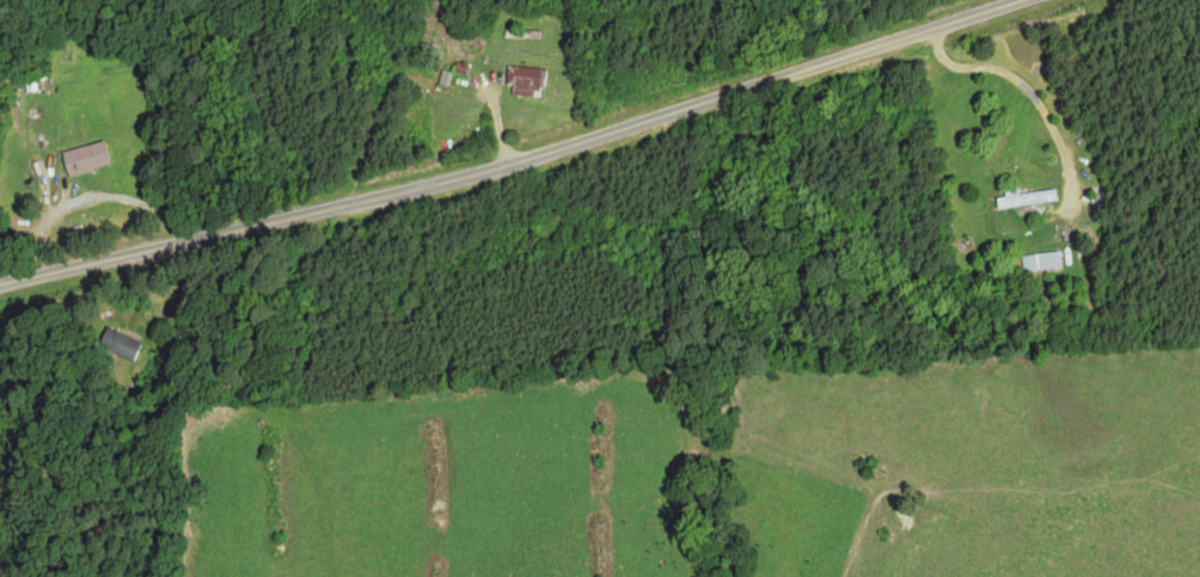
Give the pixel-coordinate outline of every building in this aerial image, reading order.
[(510,94),(531,95),(531,88),(540,89),(541,67),(505,66),(504,85),(510,85),(510,94)] [(65,175),(107,164),(101,140),(59,151),(65,175)] [(1056,199),(1054,187),(1016,193),(1016,189),(992,193),(995,209),(1056,199)] [(1059,266),(1057,250),(1021,255),(1023,271),(1059,266)] [(131,360),(139,342),(105,326),(96,344),(131,360)]
